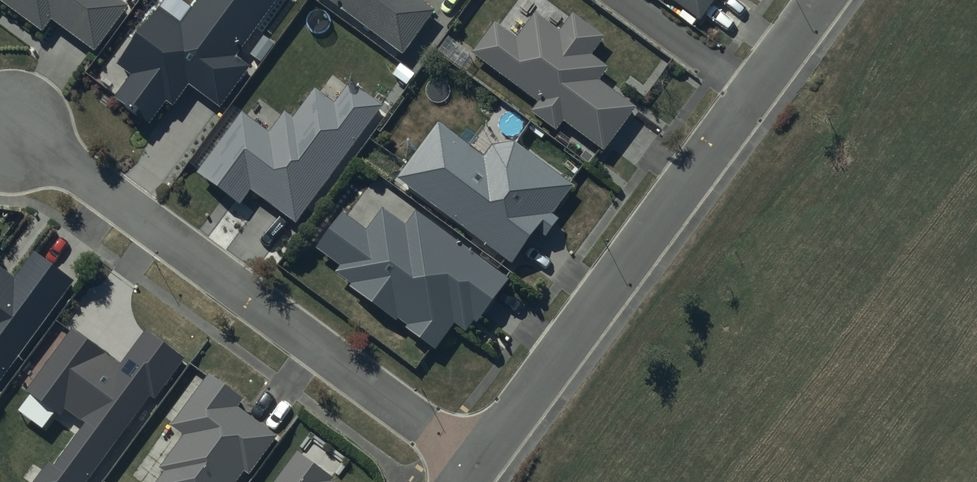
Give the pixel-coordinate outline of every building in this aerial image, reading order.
[(43,36),(52,24),(94,55),(128,9),(123,5),(127,0),(0,0),(0,4),(43,36)] [(118,70),(132,80),(114,105),(148,131),(166,107),(174,113),(190,91),(219,112),(249,70),(236,61),(281,0),(203,0),(195,12),(178,0),(169,0),(118,70)] [(401,61),(435,17),(413,0),(322,0),(401,61)] [(695,24),(713,0),(664,0),(695,24)] [(496,26),(473,57),(538,106),(531,115),(556,134),(562,126),(602,156),(635,112),(599,85),(609,71),(593,60),(606,43),(573,19),(561,35),(536,16),(517,42),(496,26)] [(295,229),(381,110),(351,89),(336,109),(313,93),(292,123),(283,116),(268,137),(241,118),(197,178),(240,210),(250,196),(295,229)] [(483,161),(438,128),(397,184),(512,270),(537,236),(545,241),(558,223),(551,218),(572,190),(513,147),(491,151),(483,161)] [(508,283),(415,216),(405,229),(382,213),(366,235),(342,218),(316,254),(339,270),(333,278),(349,289),(348,292),(397,327),(399,325),(406,331),(404,333),(435,355),(454,328),(465,337),(473,326),(476,328),(508,283)] [(75,285),(36,257),(16,283),(0,271),(0,387),(75,285)] [(73,326),(25,390),(59,415),(65,407),(84,422),(53,464),(48,461),(33,481),(85,481),(149,396),(154,399),(185,358),(145,328),(120,361),(73,326)] [(210,378),(172,431),(184,439),(160,472),(164,476),(160,481),(241,481),(246,476),(250,479),(278,440),(239,411),(244,403),(210,378)] [(298,456),(279,481),(333,481),(334,481),(298,456)]
